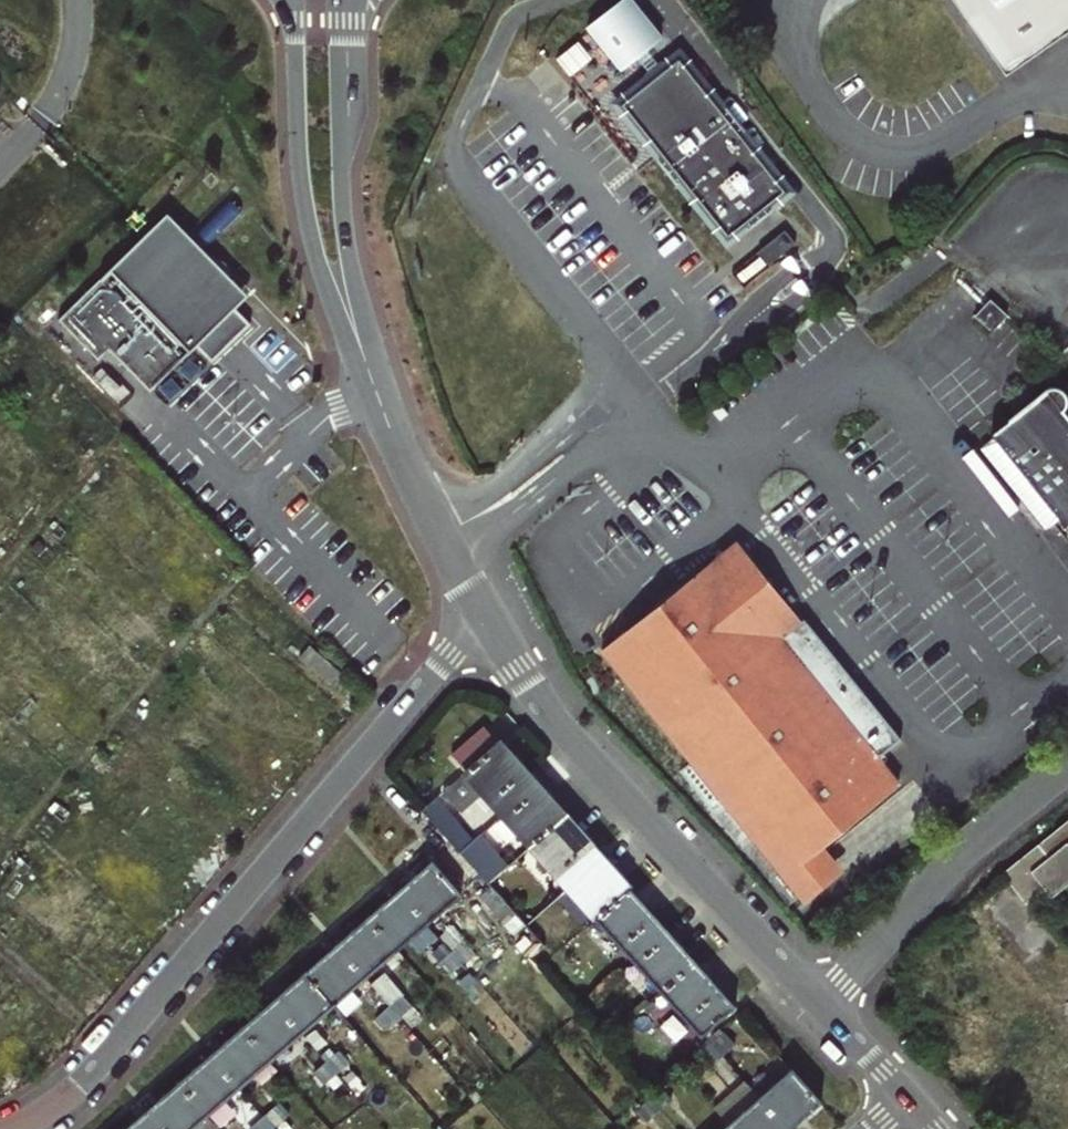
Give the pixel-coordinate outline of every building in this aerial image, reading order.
[(662,71),(645,49),(662,36),(634,0),(622,0),(587,26),(620,70),(636,55),(653,77),(620,104),(725,237),(735,229),(738,232),(762,220),(756,212),(763,206),(769,214),(770,213),(767,209),(784,194),(677,59),(662,71)] [(1001,71),(1067,25),(1067,0),(951,0),(1001,71)] [(212,362),(250,324),(214,287),(226,274),(212,262),(201,273),(191,262),(241,212),(230,201),(179,251),(154,225),(64,322),(101,362),(111,350),(151,391),(179,364),(197,346),(212,362)] [(797,244),(785,231),(760,253),(771,266),(797,244)] [(974,322),(990,336),(1006,320),(990,305),(974,322)] [(1039,424),(1042,415),(1043,415),(1044,415),(1045,415),(1046,416),(1047,416),(1048,416),(1049,415),(1050,415),(1051,415),(1052,415),(1053,414),(1054,414),(1055,413),(1056,412),(1057,412),(1057,411),(1058,410),(1059,409),(1059,408),(1060,407),(1060,406),(1060,405),(1061,404),(1061,403),(1061,402),(1061,401),(1061,400),(1060,399),(1060,398),(1060,397),(1060,396),(1059,395),(1058,394),(1058,393),(1057,392),(1056,392),(1056,391),(1055,390),(1054,390),(1053,389),(1052,389),(1051,389),(1050,388),(1049,388),(1048,388),(1047,388),(1046,388),(1045,388),(1044,388),(1043,389),(1042,389),(1041,389),(1040,390),(1039,390),(1038,391),(1037,392),(1036,393),(1035,394),(1035,395),(1034,396),(1034,397),(987,436),(990,440),(974,451),(1040,530),(1055,519),(1061,527),(1067,521),(1067,435),(1039,424)] [(1039,424),(1067,435),(1067,425),(1057,412),(1056,412),(1055,413),(1054,414),(1053,414),(1052,415),(1051,415),(1050,415),(1049,415),(1048,416),(1047,416),(1046,416),(1045,415),(1044,415),(1043,415),(1042,415),(1039,424)] [(796,619),(731,541),(711,558),(775,637),(796,619)] [(775,637),(711,558),(598,649),(801,899),(829,877),(808,851),(818,843),(893,782),(873,759),(896,739),(798,617),(796,619),(775,637)] [(332,692),(344,679),(309,647),(297,660),(332,692)] [(449,756),(463,771),(497,742),(483,726),(449,756)] [(522,803),(509,790),(526,775),(497,742),(463,771),(464,773),(452,785),(465,799),(477,788),(505,819),(522,803)] [(505,819),(530,847),(564,817),(526,775),(509,790),(522,803),(505,819)] [(586,875),(574,862),(590,847),(564,817),(530,847),(569,890),(586,875)] [(1048,897),(1066,883),(1043,855),(1052,848),(1067,836),(1067,825),(1021,862),(1020,861),(1002,875),(1023,902),(1041,888),(1048,897)] [(838,869),(818,843),(808,851),(829,877),(838,869)] [(569,890),(594,919),(628,889),(590,847),(574,862),(586,875),(569,890)] [(1052,848),(1043,855),(1066,883),(1067,881),(1067,868),(1052,848)] [(426,921),(458,893),(431,861),(399,890),(426,921)] [(652,948),(640,935),(656,920),(628,889),(594,919),(634,964),(652,948)] [(394,949),(426,921),(399,890),(367,918),(394,949)] [(335,945),(362,976),(394,949),(367,918),(335,945)] [(660,992),(693,962),(656,920),(640,935),(652,948),(634,964),(660,992)] [(459,961),(469,952),(462,944),(452,952),(459,961)] [(304,972),(331,1004),(362,976),(335,945),(304,972)] [(439,963),(447,972),(459,961),(452,952),(439,963)] [(698,1036),(732,1006),(693,962),(660,992),(646,1005),(658,1019),(672,1006),(698,1036)] [(646,1005),(660,992),(634,964),(621,976),(646,1005)] [(299,1032),(331,1004),(304,972),(272,1000),(299,1032)] [(389,1007),(397,1016),(408,1005),(401,997),(389,1007)] [(240,1028),(267,1060),(299,1032),(272,1000),(240,1028)] [(378,1017),(386,1025),(397,1016),(389,1007),(378,1017)] [(237,1087),(267,1060),(240,1028),(209,1055),(237,1087)] [(709,1048),(717,1056),(729,1045),(721,1037),(709,1048)] [(697,1058),(704,1067),(717,1056),(709,1048),(697,1058)] [(325,1063),(333,1072),(345,1061),(337,1053),(325,1063)] [(205,1114),(237,1087),(209,1055),(177,1083),(205,1114)] [(314,1072),(321,1081),(333,1072),(325,1063),(314,1072)] [(782,1128),(786,1128),(818,1101),(790,1070),(756,1100),(782,1128)] [(205,1114),(177,1083),(146,1110),(163,1128),(188,1128),(205,1114)] [(729,1128),(782,1128),(756,1100),(747,1090),(718,1117),(727,1127),(729,1128)] [(648,1102),(655,1110),(667,1099),(660,1091),(648,1102)] [(636,1113),(643,1121),(655,1110),(648,1102),(636,1113)] [(263,1117),(271,1126),(284,1115),(276,1105),(263,1117)] [(146,1110),(124,1128),(163,1128),(146,1110)] [(271,1126),(263,1117),(252,1127),(254,1128),(267,1128),(271,1126)]
